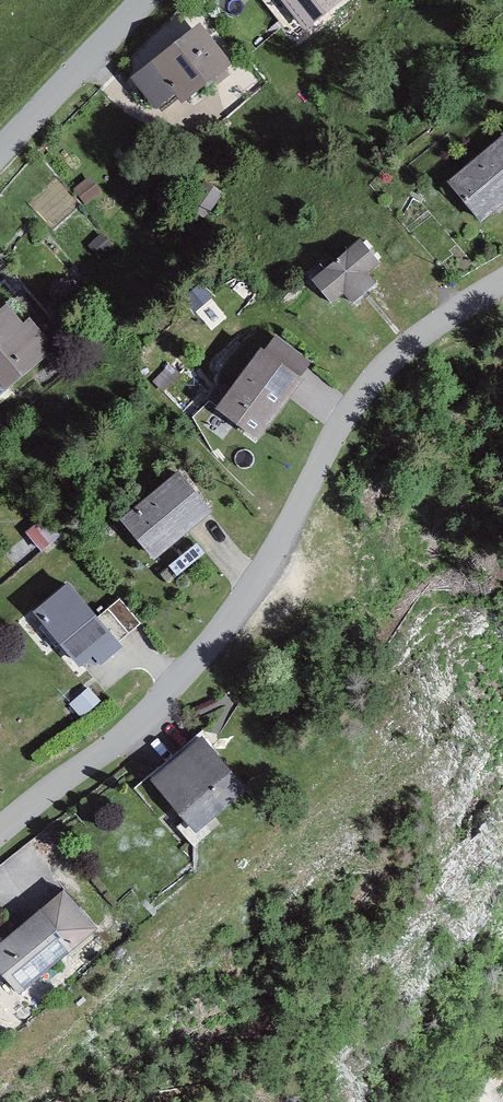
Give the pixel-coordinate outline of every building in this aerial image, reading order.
[(234,9),(242,0),(225,0),(234,9)] [(300,26),(332,0),(279,0),(300,26)] [(198,28),(131,81),(155,111),(173,97),(181,107),(230,68),(198,28)] [(447,186),(481,226),(502,208),(502,140),(447,186)] [(222,194),(204,183),(190,205),(208,217),(222,194)] [(360,241),(311,280),(332,305),(344,295),(353,306),(377,286),(367,274),(379,264),(360,241)] [(0,315),(0,389),(5,395),(49,357),(42,349),(48,344),(29,322),(22,328),(6,310),(0,315)] [(259,350),(214,411),(260,443),(304,382),(259,350)] [(178,475),(121,522),(154,564),(212,516),(178,475)] [(69,587),(33,617),(78,671),(91,660),(99,669),(122,651),(69,587)] [(118,601),(97,620),(118,644),(140,626),(118,601)] [(88,689),(69,706),(81,720),(100,703),(88,689)] [(199,736),(148,778),(195,835),(246,792),(199,736)] [(0,934),(0,968),(20,990),(96,924),(60,882),(0,934)]
